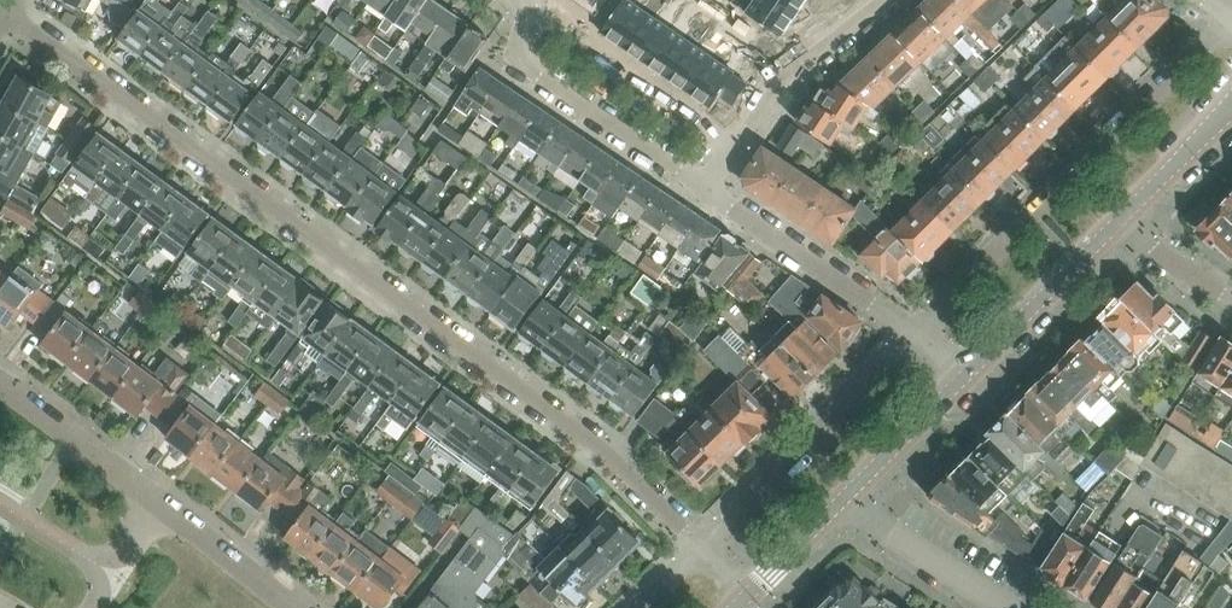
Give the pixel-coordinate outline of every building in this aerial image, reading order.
[(68,1),(69,4),(76,9),(80,8),(82,9),(87,0),(67,0),(68,1)] [(128,0),(117,0),(107,17),(122,27),(137,5),(128,0)] [(268,21),(274,11),(259,0),(252,0),(248,6),(268,21)] [(368,1),(387,14),(397,0),(368,0),(368,1)] [(387,14),(379,26),(388,32),(396,21),(407,28),(427,0),(397,0),(387,14)] [(433,0),(427,0),(407,28),(427,42),(449,11),(448,10),(446,7),(441,3),(437,3),(433,0)] [(602,32),(604,34),(624,48),(648,13),(644,11),(645,10),(641,8),(640,8),(629,0),(624,0),(615,12),(612,16),(605,26),(602,32)] [(702,8),(707,0),(690,0),(702,8)] [(747,12),(781,36),(783,34),(788,27),(797,14),(777,0),(755,0),(747,12)] [(797,14),(806,0),(806,1),(806,0),(777,0),(797,14)] [(921,10),(948,38),(973,13),(960,0),(931,0),(921,10)] [(973,13),(987,0),(960,0),(973,13)] [(1096,5),(1109,18),(1138,47),(1167,17),(1167,9),(1153,0),(1100,0),(1096,5)] [(172,14),(180,19),(188,8),(181,2),(172,14)] [(143,54),(165,23),(151,13),(154,9),(145,3),(119,38),(129,44),(127,47),(139,56),(141,53),(143,54)] [(1016,12),(1028,23),(1035,16),(1024,4),(1016,12)] [(1044,13),(1055,24),(1063,17),(1052,6),(1044,13)] [(921,10),(896,34),(923,62),(948,38),(921,10)] [(286,34),(292,24),(274,11),(268,21),(286,34)] [(457,16),(449,11),(427,42),(447,56),(469,24),(468,24),(466,20),(461,17),(457,16)] [(725,11),(719,20),(732,29),(738,20),(725,11)] [(1028,23),(1016,12),(1009,19),(1020,31),(1028,23)] [(648,13),(624,48),(646,62),(669,28),(666,25),(662,22),(662,23),(651,15),(648,13)] [(1055,24),(1044,13),(1036,20),(1048,32),(1055,24)] [(1109,18),(1079,48),(1108,77),(1110,75),(1111,76),(1114,76),(1119,71),(1119,67),(1119,66),(1138,47),(1109,18)] [(164,70),(165,71),(188,40),(174,29),(176,26),(168,19),(165,23),(143,54),(152,61),(150,64),(162,73),(164,70)] [(195,30),(202,36),(211,24),(203,19),(195,30)] [(738,20),(732,29),(745,38),(751,29),(738,20)] [(292,24),(286,34),(298,42),(304,33),(292,24)] [(477,30),(469,24),(447,56),(468,70),(489,38),(488,37),(486,34),(481,30),(477,30)] [(669,28),(646,62),(667,77),(691,42),(677,33),(673,30),(669,28)] [(896,34),(871,59),(898,86),(923,62),(896,34)] [(188,40),(165,71),(174,78),(172,80),(185,89),(186,87),(188,88),(211,56),(197,46),(199,43),(190,36),(188,40)] [(691,42),(667,77),(689,92),(712,57),(709,55),(705,52),(694,44),(691,42)] [(232,57),(241,63),(251,50),(242,43),(232,57)] [(1079,48),(1048,78),(1077,107),(1108,77),(1079,48)] [(969,59),(980,70),(988,63),(977,51),(969,59)] [(211,56),(188,88),(189,88),(187,91),(200,100),(202,98),(210,104),(233,73),(236,70),(226,62),(223,66),(211,56)] [(712,57),(689,92),(709,106),(711,107),(719,96),(734,74),(735,73),(720,62),(716,59),(712,57)] [(871,59),(843,86),(872,107),(875,109),(898,86),(871,59)] [(980,70),(969,59),(961,66),(973,77),(980,70)] [(255,73),(264,80),(274,66),(265,60),(255,73)] [(982,74),(993,85),(1000,78),(989,66),(982,74)] [(482,68),(480,67),(454,106),(475,120),(484,106),(501,81),(492,75),(491,73),(485,69),(482,68)] [(233,121),(259,86),(248,79),(246,82),(233,73),(210,104),(211,105),(209,107),(222,116),(224,114),(233,121)] [(734,74),(719,96),(733,106),(748,85),(734,74)] [(993,85),(982,74),(974,81),(985,93),(993,85)] [(19,77),(4,103),(38,122),(49,128),(62,105),(51,98),(53,96),(19,77)] [(1077,107),(1048,78),(1017,109),(1046,138),(1048,136),(1049,137),(1053,137),(1058,132),(1058,128),(1057,127),(1077,107)] [(503,82),(501,81),(484,106),(505,119),(521,95),(513,89),(512,86),(506,82),(503,82)] [(833,91),(823,105),(849,123),(848,123),(857,129),(872,107),(843,86),(838,94),(833,91)] [(285,109),(261,92),(238,124),(240,125),(240,130),(249,136),(253,135),(261,141),(285,109)] [(521,95),(505,119),(495,133),(515,147),(525,133),(541,108),(533,102),(532,100),(525,96),(523,95),(521,95)] [(261,141),(262,141),(262,146),(271,152),(276,151),(284,158),(284,157),(307,125),(317,112),(294,96),(285,109),(261,141)] [(916,108),(927,120),(935,112),(923,101),(916,108)] [(823,105),(820,102),(815,110),(810,106),(800,121),(834,145),(843,131),(851,137),(857,129),(848,123),(849,123),(823,105)] [(34,153),(35,154),(50,128),(49,128),(38,122),(4,103),(0,110),(0,133),(24,147),(34,153)] [(543,109),(541,108),(525,133),(545,146),(561,122),(553,116),(552,113),(546,109),(543,109)] [(927,120),(916,108),(908,115),(919,127),(927,120)] [(1017,109),(986,140),(1015,169),(1046,138),(1017,109)] [(70,143),(82,152),(99,129),(86,120),(70,143)] [(561,122),(545,146),(535,160),(555,174),(565,160),(582,135),(573,129),(572,127),(566,123),(563,122),(561,122)] [(330,142),(307,125),(284,157),(285,158),(285,162),(294,169),(298,168),(307,174),(330,142)] [(816,140),(793,125),(779,145),(801,160),(807,151),(816,140)] [(919,134),(930,145),(937,138),(926,126),(919,134)] [(358,132),(344,152),(330,142),(307,174),(308,179),(316,185),(321,184),(329,191),(362,147),(368,139),(358,132)] [(27,164),(34,153),(24,147),(0,133),(0,168),(9,173),(17,159),(27,164)] [(99,134),(61,185),(70,191),(76,183),(90,193),(99,181),(121,151),(122,151),(124,148),(109,137),(106,140),(99,134)] [(883,142),(894,153),(901,146),(890,134),(883,142)] [(930,145),(919,134),(911,141),(922,153),(930,145)] [(583,136),(582,135),(565,160),(585,173),(602,149),(593,143),(592,140),(586,136),(583,136)] [(824,145),(816,140),(807,151),(817,157),(824,145)] [(986,140),(955,171),(984,200),(987,197),(987,198),(991,198),(996,193),(996,190),(995,189),(1015,169),(986,140)] [(894,153),(883,142),(875,149),(886,161),(894,153)] [(82,152),(70,143),(61,154),(74,163),(82,152)] [(896,156),(902,163),(914,151),(908,145),(896,156)] [(362,147),(329,191),(331,192),(331,197),(339,202),(343,201),(352,207),(384,163),(362,147)] [(747,184),(773,202),(796,168),(766,148),(745,178),(747,184)] [(603,149),(602,149),(585,173),(605,187),(622,162),(613,156),(612,154),(606,150),(603,149)] [(122,151),(121,151),(99,181),(90,193),(87,197),(95,203),(107,187),(121,197),(144,167),(146,165),(131,153),(128,156),(122,151)] [(622,162),(605,187),(625,200),(642,176),(633,170),(632,167),(626,163),(623,163),(622,162)] [(384,163),(352,207),(350,210),(365,221),(367,218),(375,224),(407,180),(384,163)] [(504,163),(499,171),(513,181),(519,173),(504,163)] [(150,172),(144,167),(109,213),(117,219),(129,203),(143,214),(165,183),(168,181),(153,169),(150,172)] [(773,202),(803,223),(826,189),(796,168),(773,202)] [(925,201),(954,230),(984,200),(955,171),(925,201)] [(860,187),(869,193),(877,180),(869,174),(860,187)] [(25,208),(34,213),(41,199),(0,176),(0,194),(9,199),(25,208)] [(642,176),(625,200),(645,214),(662,189),(653,183),(652,181),(646,177),(643,176),(642,176)] [(869,193),(877,199),(886,186),(877,180),(869,193)] [(172,188),(166,183),(143,214),(131,229),(139,235),(151,220),(165,230),(187,199),(190,196),(175,185),(172,188)] [(663,190),(662,189),(645,214),(665,227),(682,202),(673,197),(672,194),(666,190),(663,190)] [(803,223),(833,243),(856,209),(826,189),(803,223)] [(402,195),(379,227),(380,228),(378,231),(391,241),(394,238),(402,244),(426,212),(402,195)] [(2,212),(17,221),(25,208),(9,199),(2,212)] [(194,205),(187,199),(165,230),(156,241),(179,258),(210,216),(212,213),(197,201),(194,205)] [(567,199),(559,212),(579,225),(585,216),(587,213),(567,199)] [(922,261),(893,232),(862,201),(854,214),(877,238),(861,255),(866,262),(872,266),(883,277),(889,271),(900,282),(904,277),(906,279),(907,277),(910,279),(922,267),(920,265),(923,262),(922,261)] [(925,201),(893,232),(922,261),(925,259),(926,260),(930,260),(935,255),(935,251),(934,250),(954,230),(925,201)] [(683,203),(682,202),(665,227),(656,241),(676,255),(685,241),(702,216),(693,210),(692,208),(686,203),(683,203)] [(1199,230),(1215,246),(1218,244),(1231,258),(1231,211),(1225,204),(1211,217),(1206,217),(1199,224),(1200,229),(1199,230)] [(25,208),(17,221),(30,229),(38,215),(34,213),(25,208)] [(426,212),(402,244),(404,245),(404,251),(412,256),(416,254),(425,261),(448,229),(426,212)] [(232,227),(217,216),(190,252),(204,262),(202,266),(210,272),(213,268),(236,235),(229,230),(232,227)] [(585,216),(579,225),(594,235),(601,226),(585,216)] [(703,217),(702,216),(685,241),(706,255),(722,230),(713,224),(712,221),(706,217),(703,217)] [(448,229),(425,261),(427,262),(426,267),(435,273),(440,272),(448,277),(471,246),(448,229)] [(254,243),(239,232),(237,235),(213,268),(227,278),(224,282),(232,288),(235,284),(259,252),(258,251),(251,246),(254,243)] [(725,235),(724,234),(697,273),(720,289),(724,285),(750,253),(751,252),(738,243),(737,238),(730,233),(725,235)] [(494,262),(471,246),(448,277),(449,279),(449,283),(457,289),(462,288),(470,294),(494,262)] [(261,248),(258,251),(259,252),(235,284),(249,294),(229,321),(237,327),(281,268),(273,262),(276,259),(261,248)] [(762,262),(750,253),(724,285),(750,310),(765,295),(749,280),(762,262)] [(494,262),(470,294),(471,295),(472,300),(480,306),(485,305),(493,311),(517,279),(494,262)] [(298,275),(283,264),(281,268),(248,312),(270,328),(279,316),(302,284),(296,279),(298,275)] [(12,278),(0,293),(0,320),(11,328),(22,313),(34,322),(52,299),(40,290),(41,289),(44,284),(20,266),(11,277),(12,278)] [(517,279),(493,311),(491,314),(506,326),(509,322),(517,328),(545,290),(537,284),(540,279),(525,268),(517,279)] [(12,278),(11,277),(0,269),(0,293),(12,278)] [(631,292),(648,304),(661,285),(644,274),(631,292)] [(792,275),(770,301),(778,309),(790,296),(824,330),(843,349),(862,322),(846,311),(840,307),(824,296),(818,305),(804,296),(810,287),(792,275)] [(302,284),(279,316),(292,326),(267,360),(276,366),(325,300),(318,295),(320,292),(305,281),(302,284)] [(1122,300),(1123,301),(1123,300),(1168,345),(1167,345),(1167,346),(1183,362),(1192,347),(1176,336),(1176,337),(1173,334),(1184,323),(1161,299),(1156,298),(1155,300),(1142,286),(1137,286),(1122,300)] [(824,330),(790,296),(778,309),(790,321),(776,336),(816,376),(839,354),(819,335),(824,330)] [(568,316),(545,299),(521,331),(523,333),(523,338),(531,344),(536,342),(544,348),(568,316)] [(1123,300),(1123,301),(1112,312),(1112,317),(1105,323),(1141,358),(1143,361),(1163,341),(1167,345),(1168,345),(1123,300)] [(39,326),(51,335),(69,312),(57,303),(39,326)] [(337,309),(329,303),(303,340),(312,346),(314,342),(328,352),(352,320),(355,317),(339,306),(337,309)] [(44,344),(68,362),(93,330),(69,312),(51,335),(44,344)] [(694,341),(708,323),(698,312),(680,327),(687,333),(693,340),(694,341)] [(568,316),(544,348),(546,350),(546,355),(554,360),(558,358),(567,365),(591,333),(568,316)] [(328,352),(325,356),(334,362),(337,359),(350,368),(350,369),(374,336),(377,333),(361,322),(359,325),(352,320),(328,352)] [(1141,358),(1105,323),(1105,324),(1100,323),(1094,330),(1094,334),(1087,341),(1122,377),(1129,370),(1134,370),(1140,364),(1141,358)] [(68,362),(91,380),(116,348),(93,330),(68,362)] [(1183,362),(1193,372),(1215,338),(1203,330),(1192,347),(1183,362)] [(631,352),(619,342),(613,350),(590,382),(592,384),(592,387),(600,393),(605,393),(612,398),(636,366),(647,351),(646,351),(655,338),(646,331),(637,344),(631,352)] [(619,342),(609,335),(604,343),(591,333),(567,365),(570,367),(569,371),(577,377),(582,376),(590,382),(619,342)] [(693,340),(687,333),(677,347),(678,351),(682,354),(693,340)] [(232,335),(225,345),(238,355),(245,345),(232,335)] [(748,445),(762,430),(765,430),(767,430),(769,429),(771,427),(772,426),(773,425),(774,423),(774,420),(774,418),(752,396),(767,382),(748,363),(720,335),(705,350),(738,383),(712,409),(713,409),(748,445)] [(350,368),(347,372),(356,379),(359,375),(372,385),(396,352),(399,349),(384,338),(381,341),(374,336),(350,369),(350,368)] [(816,376),(776,336),(762,349),(752,340),(739,353),(748,363),(767,382),(772,377),(794,399),(816,376)] [(1217,395),(1231,371),(1231,343),(1222,336),(1194,381),(1217,395)] [(1087,341),(1084,339),(1065,358),(1096,389),(1103,382),(1111,389),(1122,377),(1087,341)] [(140,366),(116,348),(91,380),(115,398),(140,366)] [(288,360),(296,365),(305,354),(297,348),(288,360)] [(372,385),(369,388),(378,395),(381,391),(394,401),(418,368),(421,365),(406,354),(403,358),(396,352),(372,385)] [(1047,376),(1078,407),(1085,400),(1092,407),(1104,396),(1096,389),(1065,358),(1047,376)] [(612,398),(614,400),(615,404),(622,409),(627,409),(636,416),(669,370),(661,364),(655,365),(652,369),(653,373),(650,377),(636,366),(612,398)] [(140,366),(115,398),(139,416),(146,407),(164,384),(163,383),(140,366)] [(425,374),(418,368),(394,401),(377,425),(385,430),(393,419),(408,430),(441,385),(443,382),(428,371),(425,374)] [(1231,405),(1231,371),(1217,395),(1231,405)] [(164,384),(146,407),(158,416),(176,393),(182,385),(169,375),(163,383),(164,384)] [(1078,407),(1047,376),(1028,395),(1066,433),(1067,433),(1066,432),(1076,422),(1088,433),(1096,425),(1078,407)] [(333,392),(340,398),(349,386),(341,381),(333,392)] [(463,397),(448,385),(422,420),(436,431),(433,435),(442,442),(445,438),(468,405),(461,400),(463,397)] [(163,419),(175,428),(192,406),(193,406),(199,398),(186,388),(180,396),(163,419)] [(1028,395),(1009,414),(1049,452),(1067,434),(1066,433),(1028,395)] [(355,408),(362,414),(371,402),(363,397),(355,408)] [(649,430),(667,406),(656,398),(638,422),(649,430)] [(486,414),(471,402),(468,405),(445,438),(459,448),(456,452),(457,453),(441,475),(449,481),(468,454),(491,422),(484,417),(486,414)] [(168,438),(192,456),(216,424),(193,406),(192,406),(175,428),(168,438)] [(723,464),(679,419),(676,417),(678,415),(667,406),(649,430),(660,438),(671,427),(682,439),(669,453),(683,467),(680,471),(689,480),(694,480),(695,479),(701,485),(723,464)] [(676,417),(679,419),(723,464),(732,455),(737,455),(748,445),(713,409),(699,423),(685,408),(678,415),(676,417)] [(989,434),(993,438),(1030,475),(1034,479),(1046,467),(1062,483),(1070,474),(1049,452),(1009,414),(989,434)] [(493,419),(491,422),(468,454),(482,465),(463,491),(471,497),(490,471),(514,438),(507,433),(509,430),(493,419)] [(192,456),(215,474),(240,442),(216,424),(192,456)] [(516,435),(514,438),(490,471),(504,481),(501,485),(502,486),(486,508),(494,514),(513,488),(536,455),(529,450),(532,447),(516,435)] [(971,457),(972,458),(1009,495),(1030,475),(993,438),(986,445),(984,444),(983,445),(978,445),(973,450),(973,455),(971,457)] [(215,474),(239,492),(263,459),(240,442),(215,474)] [(418,458),(426,464),(436,450),(429,444),(418,458)] [(344,470),(352,459),(338,448),(329,459),(344,470)] [(263,459),(239,492),(263,510),(270,500),(282,510),(299,487),(300,487),(306,479),(270,451),(263,459)] [(539,452),(536,455),(513,488),(527,498),(524,502),(533,509),(560,472),(552,466),(554,463),(539,452)] [(1009,495),(972,458),(971,459),(965,458),(959,464),(960,470),(953,477),(990,514),(1009,495)] [(555,501),(560,504),(578,480),(567,472),(550,495),(555,501)] [(990,514),(950,473),(928,495),(932,500),(976,527),(1025,558),(1034,546),(1022,538),(1018,542),(997,521),(990,514)] [(389,501),(399,488),(386,479),(377,492),(389,501)] [(332,499),(323,492),(310,482),(304,490),(287,513),(299,522),(287,537),(311,556),(335,523),(322,513),(332,499)] [(389,501),(402,511),(412,498),(399,488),(389,501)] [(579,524),(586,530),(620,564),(635,550),(632,547),(640,540),(590,490),(586,494),(582,490),(578,494),(596,512),(592,516),(589,514),(579,524)] [(1064,494),(1056,502),(1073,520),(1079,510),(1064,494)] [(560,505),(555,501),(548,508),(562,522),(570,514),(560,504),(560,505)] [(1048,576),(1064,587),(1095,540),(1082,531),(1095,511),(1084,503),(1079,510),(1073,520),(1041,569),(1049,574),(1048,576)] [(505,555),(502,551),(516,536),(475,508),(460,530),(472,539),(479,528),(486,533),(477,547),(469,542),(445,578),(448,580),(434,596),(433,595),(421,607),(477,607),(476,597),(505,555)] [(525,520),(527,517),(519,511),(509,525),(515,529),(525,520)] [(311,556),(334,573),(359,541),(358,541),(347,532),(356,521),(344,512),(335,523),(311,556)] [(434,536),(430,542),(443,552),(460,530),(447,520),(434,536)] [(1091,601),(1101,607),(1118,607),(1155,551),(1162,540),(1141,525),(1091,601)] [(334,573),(358,591),(382,559),(391,548),(367,529),(358,541),(359,541),(334,573)] [(1034,546),(1025,558),(1038,566),(1054,540),(1043,529),(1034,546)] [(564,551),(599,585),(613,571),(611,569),(616,563),(619,566),(620,564),(586,530),(579,537),(572,536),(564,545),(564,551)] [(585,600),(599,585),(564,551),(561,548),(550,558),(554,562),(551,565),(519,533),(516,536),(502,551),(505,555),(534,584),(544,574),(574,605),(582,597),(585,600)] [(1095,540),(1064,587),(1086,601),(1117,554),(1095,540)] [(382,559),(358,591),(380,607),(383,607),(398,589),(404,593),(421,571),(391,548),(382,559)] [(1206,565),(1185,550),(1162,586),(1148,607),(1178,607),(1206,565)] [(1155,551),(1118,607),(1148,607),(1162,586),(1165,581),(1154,574),(1165,557),(1155,551)] [(1196,605),(1194,604),(1204,588),(1214,573),(1206,565),(1178,607),(1201,607),(1196,605)] [(880,594),(878,597),(865,584),(863,586),(854,578),(849,578),(843,583),(840,583),(826,596),(838,607),(902,607),(880,594)] [(532,583),(520,595),(533,607),(551,607),(554,605),(532,583)] [(1230,595),(1222,587),(1214,599),(1208,607),(1222,607),(1230,595)] [(826,596),(815,607),(838,607),(826,596)]
